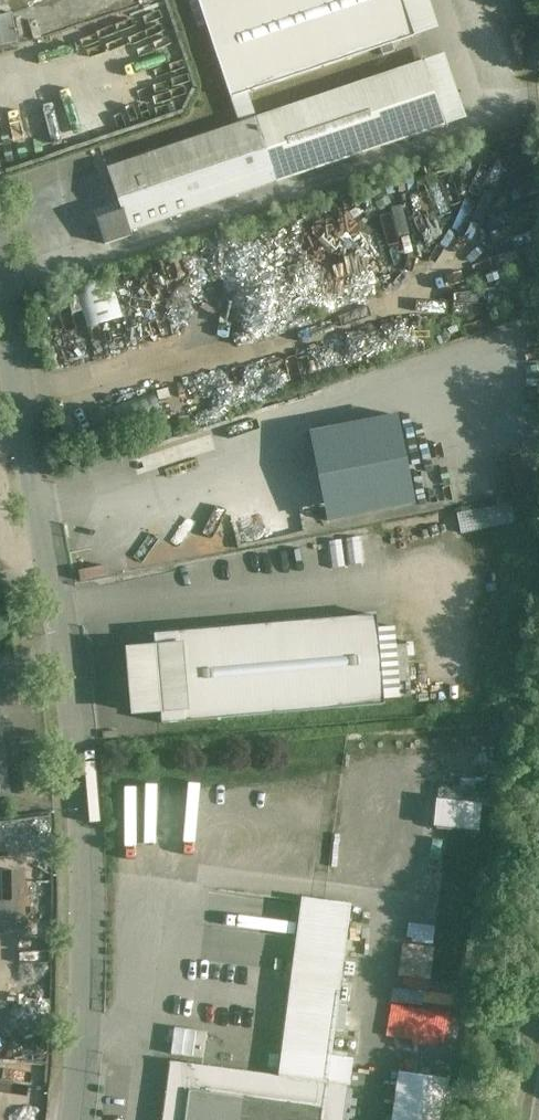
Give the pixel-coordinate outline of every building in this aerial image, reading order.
[(231,98),(416,36),(404,0),(198,0),(231,98)] [(0,15),(0,46),(18,42),(12,13),(0,15)] [(423,61),(151,154),(172,218),(445,125),(423,61)] [(151,154),(108,168),(122,210),(97,219),(105,245),(132,236),(130,232),(172,218),(151,154)] [(111,274),(77,283),(87,325),(121,317),(111,274)] [(398,414),(308,431),(325,521),(415,503),(398,414)] [(492,512),(509,510),(508,505),(461,510),(462,526),(493,522),(492,512)] [(376,616),(178,632),(186,721),(384,705),(376,616)] [(178,632),(153,634),(155,648),(128,650),(133,712),(160,710),(161,723),(186,721),(178,632)] [(9,796),(0,733),(0,797),(9,796)] [(481,804),(436,799),(433,826),(478,831),(481,804)] [(301,898),(278,1076),(326,1082),(329,1058),(330,1051),(349,904),(301,898)] [(206,1032),(174,1028),(171,1054),(203,1059),(206,1032)] [(346,1054),(330,1051),(329,1058),(345,1060),(346,1054)] [(345,1060),(329,1058),(326,1082),(347,1085),(348,1085),(351,1061),(345,1060)] [(170,1061),(166,1088),(188,1090),(321,1108),(319,1119),(343,1119),(347,1085),(326,1082),(278,1076),(170,1061)] [(400,1072),(394,1119),(440,1119),(446,1079),(400,1072)] [(166,1088),(162,1119),(184,1119),(188,1090),(166,1088)] [(188,1090),(184,1119),(319,1119),(321,1108),(188,1090)]
